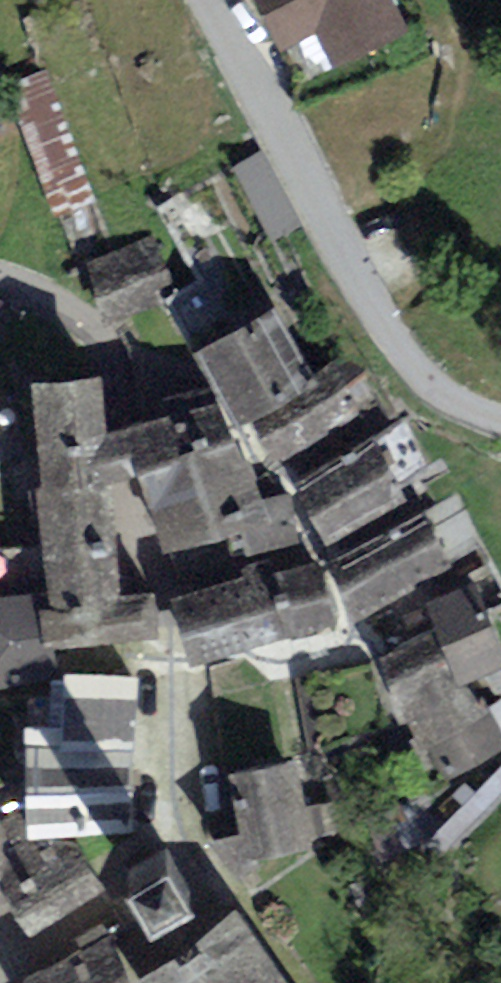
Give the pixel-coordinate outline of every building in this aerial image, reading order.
[(285,30),(319,15),(336,51),(399,22),(389,0),(271,0),(285,30)] [(143,245),(84,265),(104,321),(162,301),(143,245)] [(276,301),(203,343),(244,414),(254,408),(280,454),(363,406),(338,364),(319,375),(276,301)] [(0,545),(0,670),(56,662),(51,632),(152,617),(147,585),(114,589),(99,364),(35,366),(48,539),(31,541),(0,545)] [(236,431),(137,461),(161,543),(242,522),(247,546),(304,534),(286,487),(257,488),(236,431)] [(377,441),(300,484),(328,535),(405,492),(377,441)] [(420,512),(329,560),(356,612),(448,564),(420,512)] [(313,553),(171,590),(189,659),(331,622),(313,553)] [(426,599),(444,642),(379,669),(444,778),(500,747),(500,727),(468,675),(500,662),(500,646),(475,579),(426,599)] [(124,740),(130,670),(70,664),(65,738),(33,738),(33,819),(130,818),(124,740)] [(306,834),(292,756),(236,766),(246,821),(213,833),(236,864),(255,855),(250,844),(306,834)] [(14,886),(33,920),(97,883),(77,843),(30,833),(21,812),(0,821),(0,891),(14,886)] [(169,852),(137,870),(155,902),(187,884),(169,852)] [(233,897),(133,967),(144,982),(293,982),(233,897)] [(26,980),(28,982),(129,982),(107,940),(26,980)]
